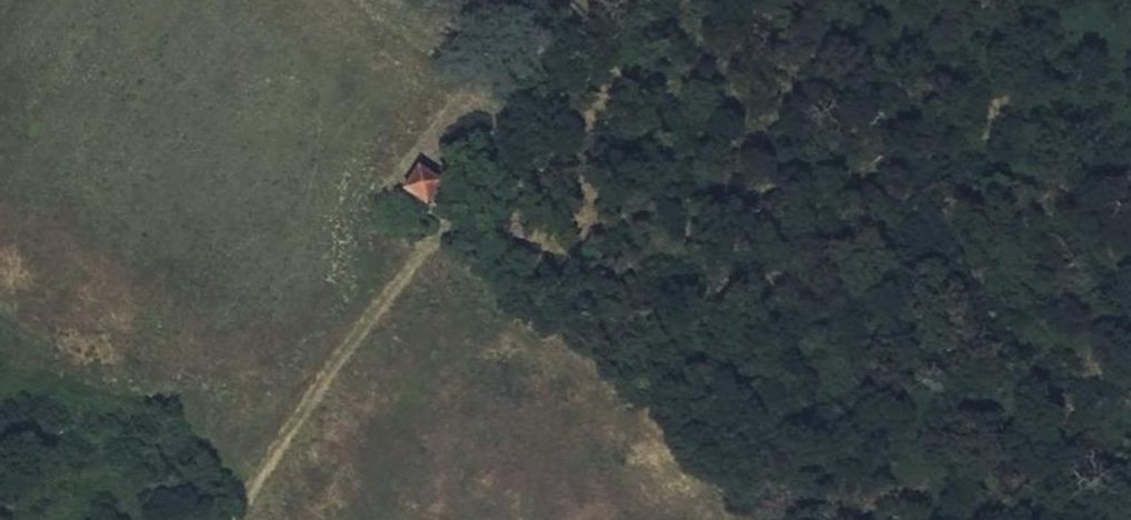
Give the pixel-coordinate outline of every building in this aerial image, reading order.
[(414,168),(398,193),(423,209),(440,184),(414,168)]
